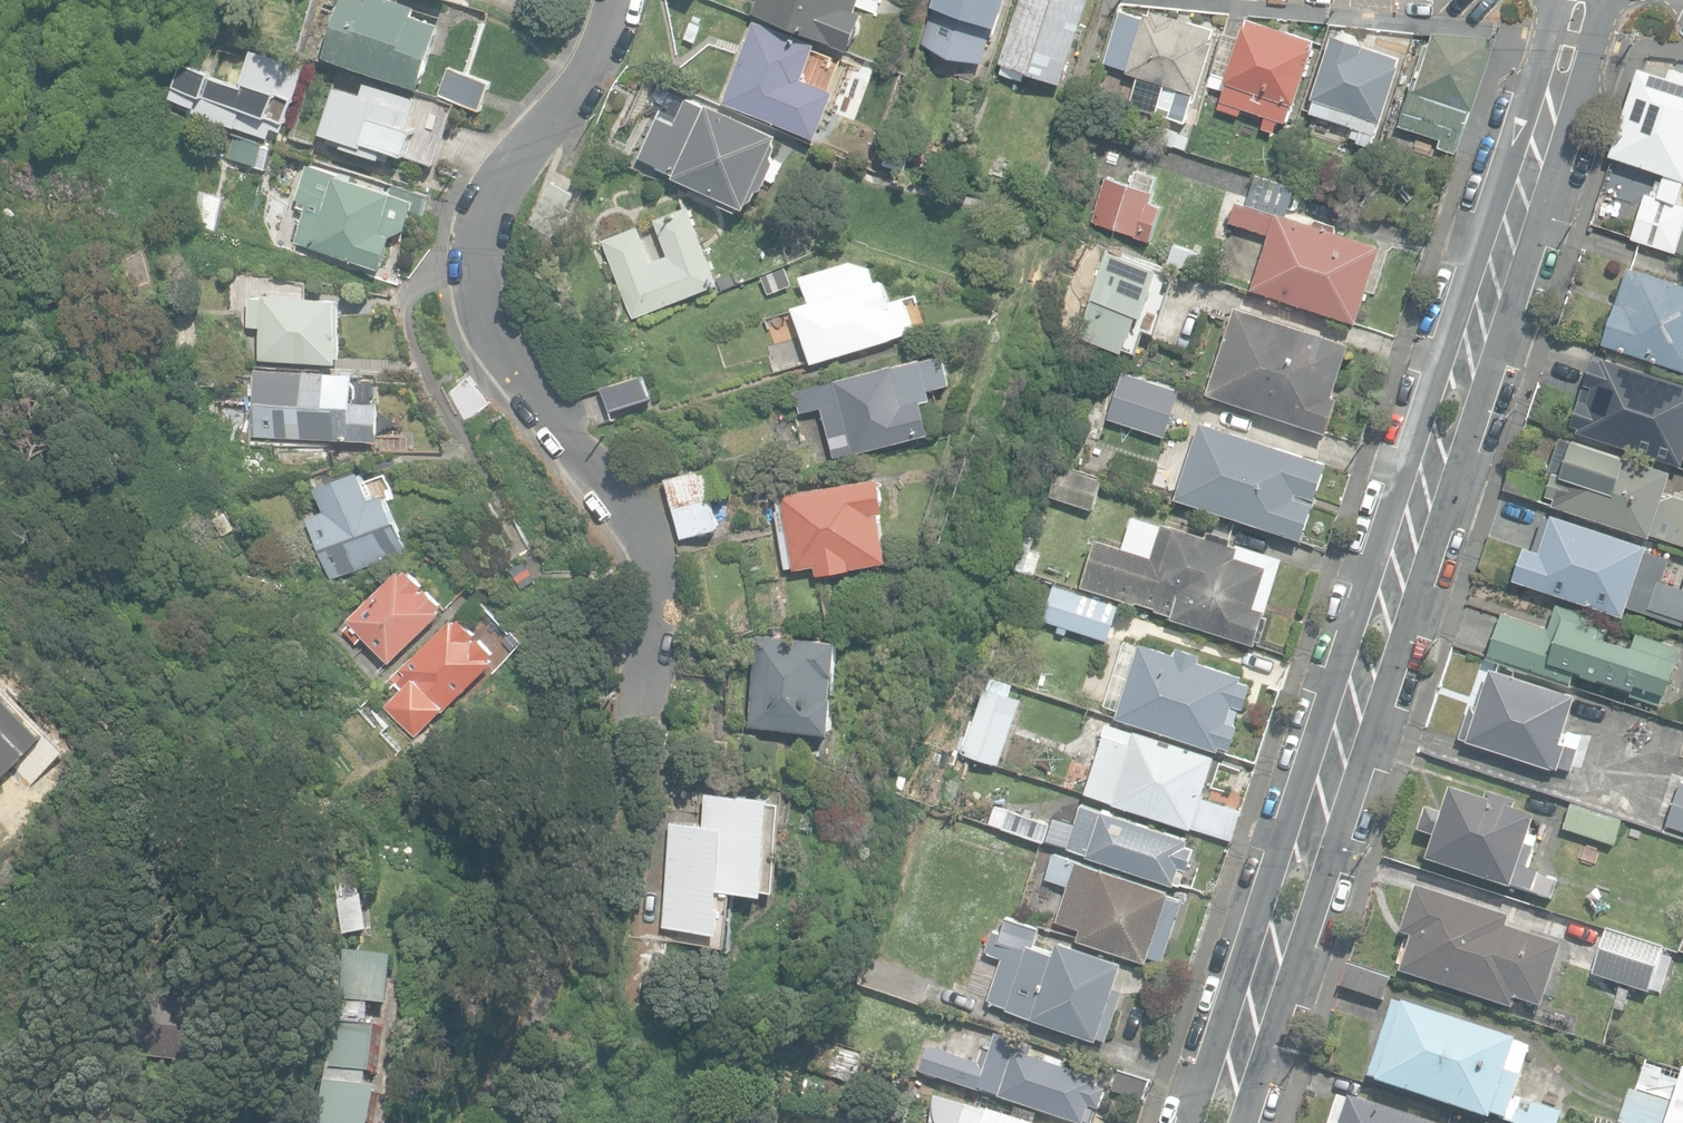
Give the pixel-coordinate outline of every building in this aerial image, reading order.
[(424,88),(445,24),(418,16),(421,7),(399,0),(370,0),(370,1),(368,0),(342,0),(325,56),(424,88)] [(755,13),(852,51),(866,14),(857,10),(861,0),(760,0),(755,13)] [(978,61),(983,47),(989,49),(991,42),(996,44),(1010,0),(937,0),(930,22),(934,24),(927,45),(978,61)] [(1063,84),(1091,0),(1020,0),(999,63),(1004,65),(1002,73),(1023,81),(1026,72),(1063,84)] [(1153,112),(1187,123),(1216,29),(1145,7),(1125,71),(1166,83),(1160,103),(1156,102),(1153,112)] [(1245,107),(1288,121),(1315,40),(1249,18),(1242,37),(1226,31),(1208,84),(1226,90),(1220,108),(1243,115),(1245,107)] [(725,103),(818,138),(836,91),(804,79),(818,43),(756,20),(725,103)] [(685,38),(697,42),(702,28),(690,24),(685,38)] [(1359,141),(1372,146),(1402,56),(1362,43),(1358,33),(1348,30),(1340,34),(1335,33),(1311,117),(1324,121),(1325,116),(1357,126),(1353,136),(1360,138),(1359,141)] [(1439,147),(1459,154),(1499,37),(1435,31),(1430,45),(1425,44),(1398,124),(1441,139),(1439,147)] [(1107,49),(1119,53),(1123,40),(1111,36),(1107,49)] [(209,65),(179,56),(165,103),(283,139),(307,61),(256,45),(253,53),(217,42),(209,65)] [(437,93),(482,110),(492,83),(447,67),(437,93)] [(1676,252),(1682,231),(1682,204),(1678,202),(1682,188),(1682,71),(1672,68),(1669,76),(1640,67),(1611,154),(1665,172),(1657,196),(1647,193),(1633,238),(1676,252)] [(361,90),(338,81),(319,135),(385,159),(390,147),(431,162),(450,110),(365,79),(361,90)] [(723,205),(739,211),(742,205),(750,208),(752,202),(758,199),(762,191),(768,188),(779,161),(777,156),(781,149),(779,141),(782,136),(710,105),(708,108),(689,101),(677,125),(660,118),(642,157),(661,166),(660,168),(725,198),(723,205)] [(231,157),(261,165),(267,142),(237,135),(231,157)] [(1356,151),(1368,155),(1370,148),(1358,144),(1356,151)] [(1282,176),(1295,180),(1299,169),(1285,165),(1282,176)] [(296,242),(383,269),(393,236),(408,230),(414,212),(424,215),(430,197),(394,186),(392,192),(308,166),(298,200),(308,203),(296,242)] [(192,223),(219,230),(233,173),(206,167),(192,223)] [(1092,222),(1152,241),(1164,205),(1151,201),(1159,176),(1137,169),(1133,184),(1106,175),(1092,222)] [(1254,289),(1358,323),(1384,244),(1340,229),(1342,223),(1320,216),(1317,225),(1287,215),(1297,186),(1260,174),(1250,204),(1237,200),(1229,222),(1271,235),(1254,289)] [(604,239),(633,318),(722,284),(692,205),(656,219),(669,255),(653,261),(640,225),(604,239)] [(1175,245),(1170,261),(1197,269),(1202,252),(1175,245)] [(1120,256),(1108,252),(1080,338),(1124,353),(1139,352),(1146,330),(1157,334),(1178,277),(1171,275),(1173,268),(1123,252),(1120,256)] [(795,344),(802,367),(917,331),(906,297),(896,300),(889,281),(875,286),(870,269),(852,263),(805,278),(812,300),(767,315),(778,349),(795,344)] [(1682,368),(1682,283),(1629,266),(1604,342),(1682,368)] [(261,355),(339,358),(341,295),(248,292),(247,322),(262,322),(261,355)] [(1208,392),(1328,432),(1340,397),(1334,395),(1352,342),(1237,304),(1208,392)] [(824,407),(835,456),(933,432),(926,400),(934,398),(931,389),(954,383),(946,353),(797,390),(802,413),(824,407)] [(1682,463),(1682,382),(1603,356),(1602,360),(1593,357),(1572,423),(1580,426),(1579,430),(1682,463)] [(257,369),(254,435),(382,440),(383,402),(358,401),(357,400),(359,374),(257,369)] [(1123,371),(1109,418),(1166,436),(1181,390),(1123,371)] [(448,386),(466,413),(482,400),(463,372),(448,386)] [(605,388),(612,411),(656,397),(649,374),(605,388)] [(1176,497),(1304,538),(1329,463),(1200,422),(1176,497)] [(1682,542),(1682,497),(1665,491),(1672,470),(1560,433),(1548,471),(1555,474),(1548,493),(1557,496),(1555,503),(1651,534),(1652,531),(1682,542)] [(669,478),(685,538),(722,528),(713,495),(729,491),(722,463),(669,478)] [(1051,496),(1094,510),(1105,478),(1062,464),(1051,496)] [(310,516),(333,579),(411,549),(389,490),(375,496),(365,469),(320,486),(328,508),(329,509),(310,516)] [(817,563),(820,574),(890,561),(881,513),(888,511),(882,478),(776,498),(780,520),(788,518),(791,530),(782,532),(788,568),(817,563)] [(213,518),(223,537),(236,530),(225,511),(213,518)] [(1625,610),(1682,628),(1682,591),(1660,584),(1669,559),(1649,553),(1652,542),(1552,511),(1544,537),(1537,535),(1533,546),(1525,543),(1514,578),(1624,613),(1625,610)] [(1208,534),(1174,523),(1173,526),(1165,524),(1155,556),(1096,538),(1081,587),(1257,642),(1259,639),(1263,641),(1272,614),(1266,612),(1267,608),(1263,607),(1277,561),(1240,549),(1241,545),(1233,542),(1235,536),(1210,528),(1208,534)] [(1010,564),(1037,572),(1043,551),(1016,543),(1010,564)] [(365,635),(390,664),(446,615),(441,610),(446,605),(430,586),(423,592),(422,590),(427,586),(411,568),(404,573),(402,570),(339,625),(355,644),(365,635)] [(1069,626),(1109,639),(1121,605),(1056,584),(1044,619),(1061,624),(1058,632),(1066,634),(1069,626)] [(1575,673),(1662,703),(1682,646),(1639,631),(1635,644),(1598,632),(1603,619),(1557,603),(1549,627),(1504,612),(1489,656),(1571,684),(1575,673)] [(398,678),(433,717),(442,709),(444,712),(498,663),(493,658),(498,654),(482,636),(476,640),(475,639),(480,634),(464,617),(457,623),(455,620),(404,666),(407,670),(398,678)] [(752,726),(834,732),(837,695),(834,694),(835,674),(838,674),(841,640),(759,633),(752,726)] [(1119,716),(1220,748),(1222,744),(1233,747),(1241,722),(1237,721),(1242,705),(1245,706),(1253,682),(1242,678),(1244,674),(1202,660),(1204,653),(1178,645),(1178,647),(1169,644),(1170,640),(1161,637),(1159,642),(1144,637),(1119,716)] [(1560,765),(1572,769),(1584,733),(1570,728),(1566,742),(1563,741),(1578,695),(1492,666),(1479,705),(1472,702),(1461,735),(1559,768),(1560,765)] [(964,751),(1001,764),(1024,700),(987,687),(964,751)] [(1192,826),(1202,797),(1216,754),(1138,729),(1137,732),(1109,724),(1087,793),(1192,826)] [(1429,860),(1552,901),(1558,881),(1528,871),(1539,838),(1531,836),(1537,818),(1514,810),(1517,802),(1490,793),(1487,801),(1452,789),(1444,814),(1428,808),(1421,832),(1436,837),(1429,860)] [(666,925),(724,929),(726,906),(722,905),(722,904),(723,888),(767,891),(775,797),(711,792),(708,824),(674,821),(666,925)] [(1242,809),(1202,797),(1192,826),(1232,839),(1242,809)] [(1663,832),(1682,839),(1682,804),(1673,801),(1663,832)] [(1566,826),(1616,842),(1624,818),(1573,802),(1566,826)] [(1069,847),(1182,885),(1188,867),(1191,868),(1198,847),(1190,844),(1192,838),(1083,804),(1069,847)] [(1003,824),(1045,838),(1051,822),(1009,808),(1003,824)] [(1171,890),(1055,853),(1047,877),(1069,884),(1057,920),(1082,929),(1079,938),(1148,961),(1149,955),(1162,959),(1182,901),(1169,896),(1171,890)] [(1401,972),(1514,1008),(1517,999),(1542,1007),(1562,946),(1508,929),(1512,917),(1418,887),(1403,932),(1413,936),(1401,972)] [(338,899),(344,935),(369,931),(363,896),(338,899)] [(1034,943),(1040,927),(1007,916),(1001,932),(993,929),(985,950),(1003,956),(988,999),(1098,1038),(1099,1035),(1108,1038),(1125,989),(1116,985),(1124,961),(1058,938),(1054,950),(1034,943)] [(1593,976),(1649,994),(1664,947),(1608,929),(1593,976)] [(626,933),(616,1007),(640,1010),(642,993),(643,985),(666,988),(672,939),(626,933)] [(383,1089),(371,1087),(373,1072),(376,1072),(381,1028),(365,1026),(369,1002),(388,1005),(394,956),(346,950),(340,998),(344,999),(337,1049),(333,1049),(323,1122),(379,1122),(383,1089)] [(1342,986),(1384,1000),(1392,976),(1350,962),(1342,986)] [(250,1069),(254,1031),(232,1028),(235,1006),(139,995),(132,1056),(250,1069)] [(1518,1122),(1560,1122),(1564,1112),(1517,1097),(1534,1047),(1396,1001),(1370,1077),(1492,1118),(1493,1115),(1518,1122)] [(921,1073),(981,1093),(983,1090),(1002,1096),(1001,1099),(1074,1122),(1095,1122),(1099,1111),(1102,1112),(1109,1092),(1099,1089),(1102,1080),(1067,1069),(1070,1060),(1050,1054),(1048,1062),(1029,1056),(1033,1047),(997,1035),(991,1053),(984,1051),(980,1064),(930,1047),(921,1073)] [(815,1071),(854,1083),(855,1078),(860,1079),(866,1061),(860,1059),(862,1055),(823,1043),(815,1071)] [(1675,1104),(1682,1082),(1682,1072),(1648,1061),(1638,1092),(1675,1104)] [(1113,1092),(1146,1102),(1152,1082),(1119,1072),(1113,1092)] [(1671,1122),(1682,1122),(1682,1085),(1671,1122)] [(1674,1105),(1630,1091),(1620,1122),(1668,1122),(1674,1105)] [(989,1109),(934,1093),(933,1108),(935,1120),(938,1122),(1031,1122),(989,1109)] [(1349,1097),(1343,1114),(1328,1109),(1323,1122),(1427,1122),(1349,1097)]
